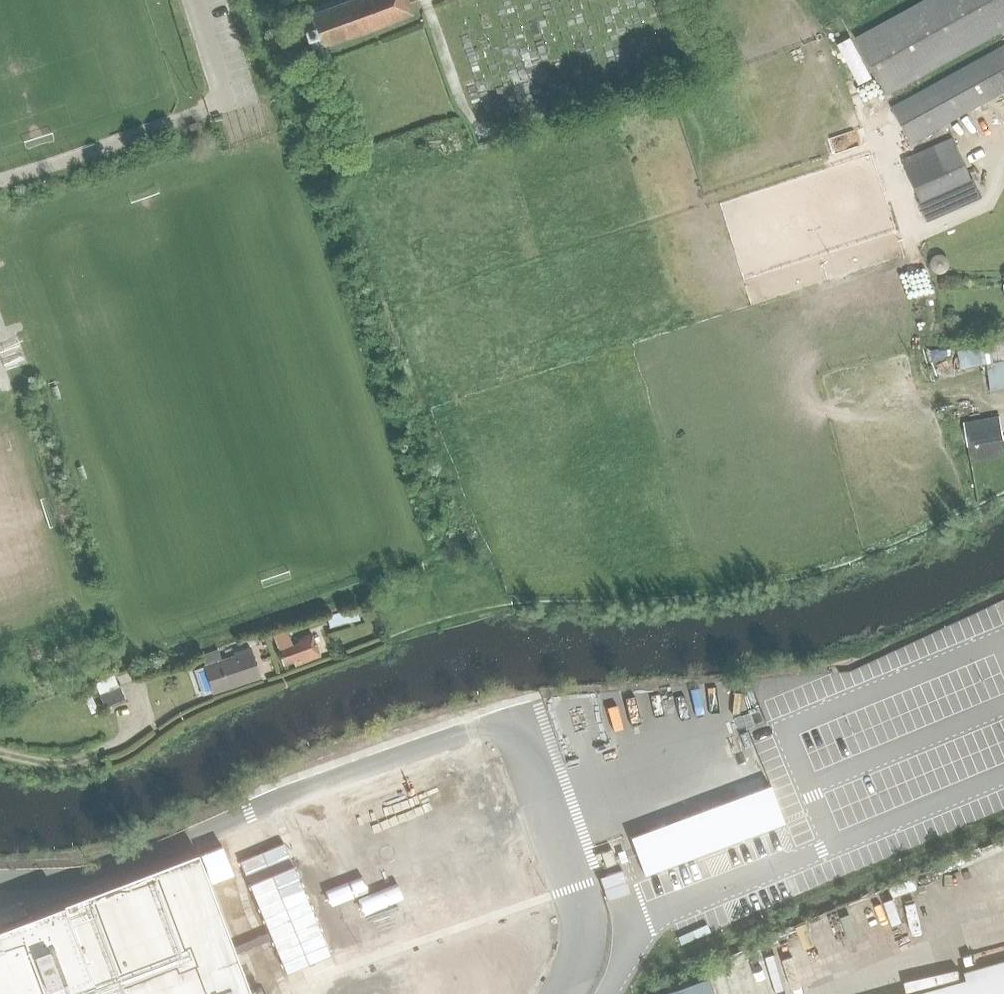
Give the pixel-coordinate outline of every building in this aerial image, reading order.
[(410,13),(406,0),(348,0),(308,15),(312,26),(303,29),(306,39),(316,36),(320,48),(410,13)] [(886,95),(1003,30),(1003,0),(925,0),(855,38),(886,95)] [(911,143),(1003,92),(1003,46),(891,108),(911,143)] [(901,160),(926,215),(977,193),(953,137),(901,160)] [(948,264),(947,261),(944,258),(939,256),(934,257),(932,260),(930,265),(931,268),(934,271),(939,273),(945,271),(947,268),(948,264)] [(991,393),(1003,392),(1003,360),(987,363),(991,393)] [(1003,443),(999,416),(963,422),(968,449),(1003,443)] [(278,649),(277,649),(283,665),(293,662),(294,666),(320,656),(311,634),(290,641),(287,631),(273,636),(278,649)] [(259,677),(249,647),(233,653),(234,657),(221,661),(218,650),(201,656),(205,666),(203,667),(212,693),(259,677)] [(126,699),(120,686),(99,694),(105,708),(109,707),(126,699)] [(444,780),(482,873),(525,856),(487,762),(444,780)] [(629,836),(643,874),(783,821),(769,783),(629,836)] [(423,814),(413,790),(366,809),(376,833),(423,814)] [(268,931),(233,947),(233,948),(235,954),(271,938),(271,939),(284,972),(328,954),(324,943),(292,865),(283,843),(239,861),(248,883),(268,931)] [(235,954),(233,948),(197,853),(0,927),(0,993),(250,993),(235,954)] [(919,993),(1003,993),(1003,970),(919,993)] [(709,979),(663,993),(714,993),(709,979)]
